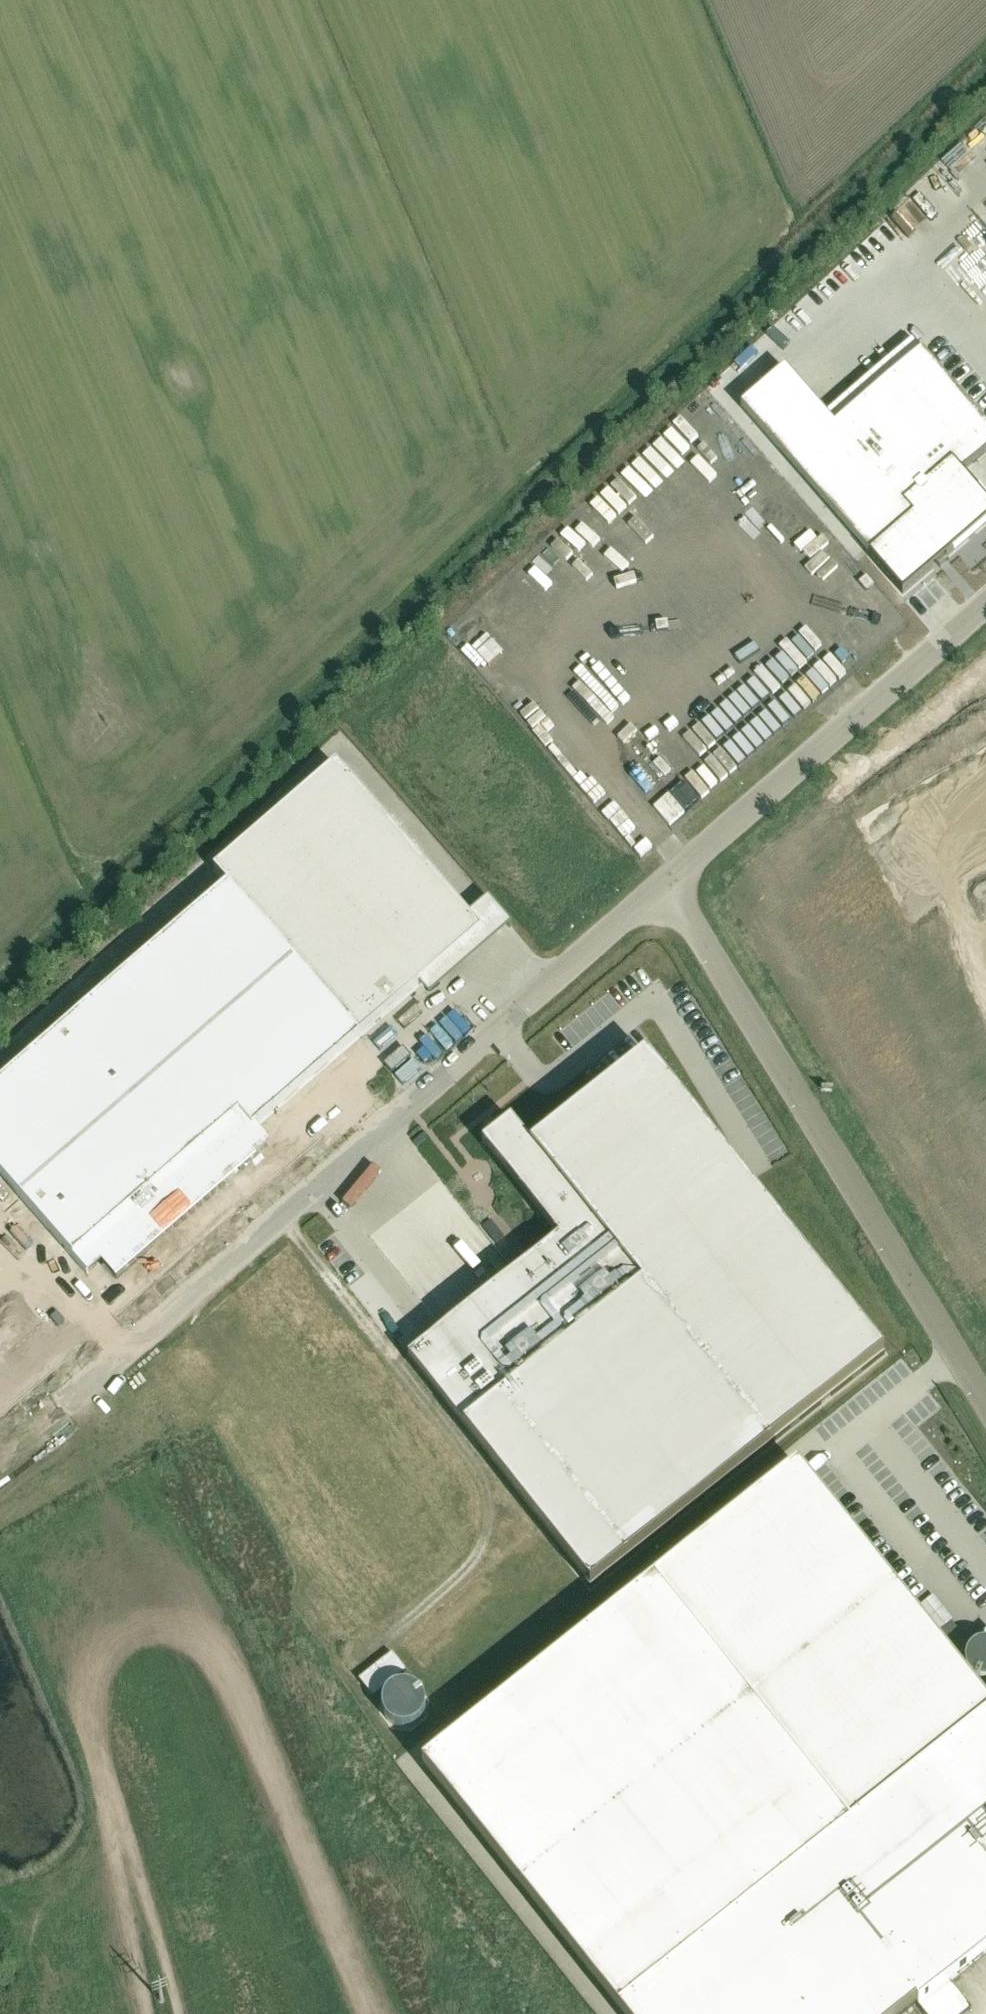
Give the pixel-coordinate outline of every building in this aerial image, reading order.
[(937,565),(940,568),(949,561),(946,558),(985,523),(985,501),(962,474),(985,453),(985,425),(922,351),(835,427),(825,416),(785,369),(741,408),(869,555),(868,556),(903,595),(933,569),(931,566),(935,562),(937,565)] [(744,452),(666,520),(772,642),(850,574),(744,452)] [(420,987),(456,956),(483,933),(469,917),(468,917),(336,765),(221,866),(214,871),(224,883),(0,1077),(0,1342),(100,1256),(114,1272),(220,1180),(216,1176),(232,1162),(236,1166),(263,1142),(254,1131),(360,1039),(420,987)] [(512,1120),(482,1144),(558,1239),(408,1359),(590,1588),(885,1354),(647,1054),(532,1146),(512,1120)] [(422,1764),(620,2013),(905,2013),(985,1950),(985,1717),(850,1825),(654,1579),(422,1764)] [(407,1671),(392,1654),(359,1680),(373,1698),(407,1671)]
